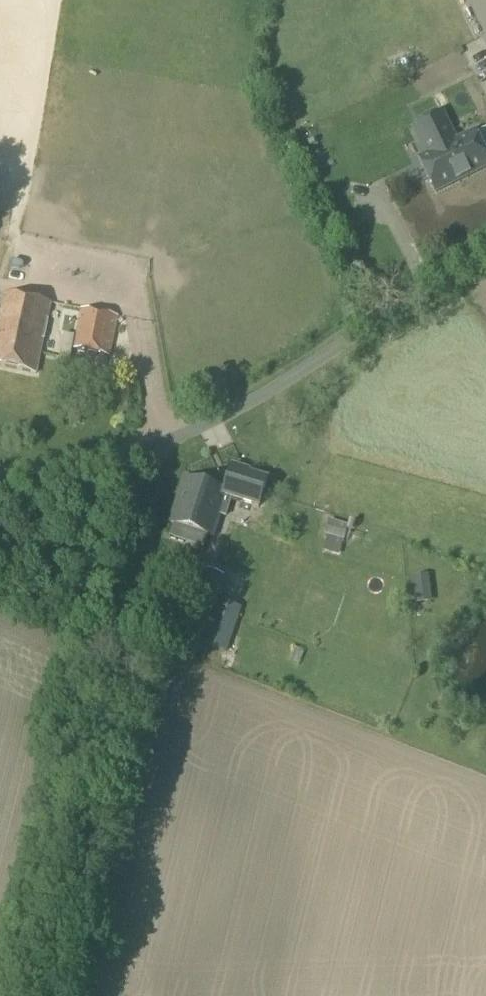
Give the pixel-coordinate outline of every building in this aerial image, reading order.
[(442,113),(413,128),(427,156),(419,160),(435,192),(485,167),(485,157),(474,133),(456,142),(442,113)] [(50,302),(5,293),(0,318),(0,366),(36,373),(50,302)] [(109,355),(117,316),(82,309),(74,348),(109,355)] [(225,492),(215,489),(185,479),(171,522),(212,535),(219,514),(225,516),(231,498),(259,507),(267,479),(248,473),(249,470),(233,466),(225,492)] [(340,555),(349,525),(329,519),(324,535),(327,536),(323,550),(340,555)] [(217,598),(225,574),(203,567),(195,591),(192,590),(174,648),(199,657),(217,598)] [(429,576),(415,578),(416,592),(431,590),(429,576)] [(227,653),(242,607),(218,599),(203,645),(227,653)]
